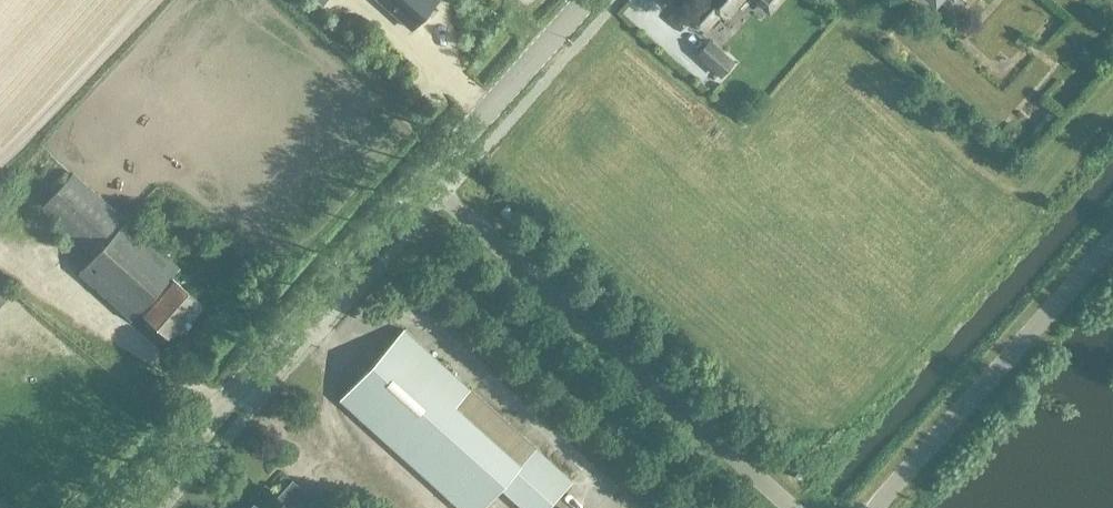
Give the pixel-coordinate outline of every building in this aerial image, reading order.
[(437,0),(381,0),(412,28),(437,0)] [(726,18),(742,0),(706,0),(726,18)] [(697,54),(721,76),(735,61),(711,38),(697,54)] [(170,275),(177,267),(72,173),(40,209),(93,255),(77,273),(131,320),(138,311),(172,341),(204,306),(170,275)] [(500,211),(508,218),(514,211),(507,204),(500,211)] [(8,290),(0,283),(0,301),(8,290)] [(404,329),(340,399),(461,507),(482,507),(501,487),(525,507),(547,507),(572,480),(404,329)] [(247,507),(287,507),(265,488),(247,507)]
